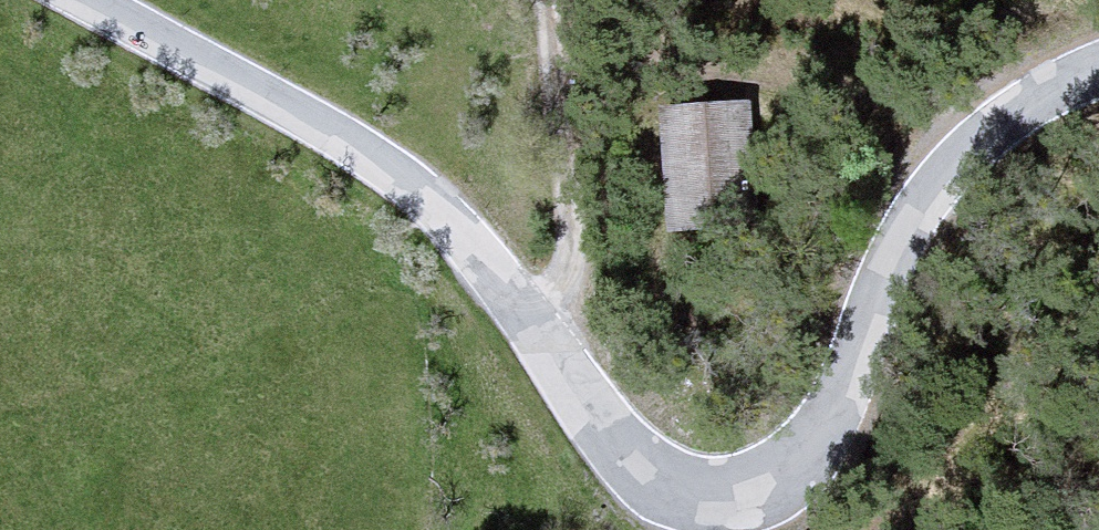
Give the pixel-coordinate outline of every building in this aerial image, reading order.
[(675,228),(752,222),(744,106),(667,112),(675,228)]
